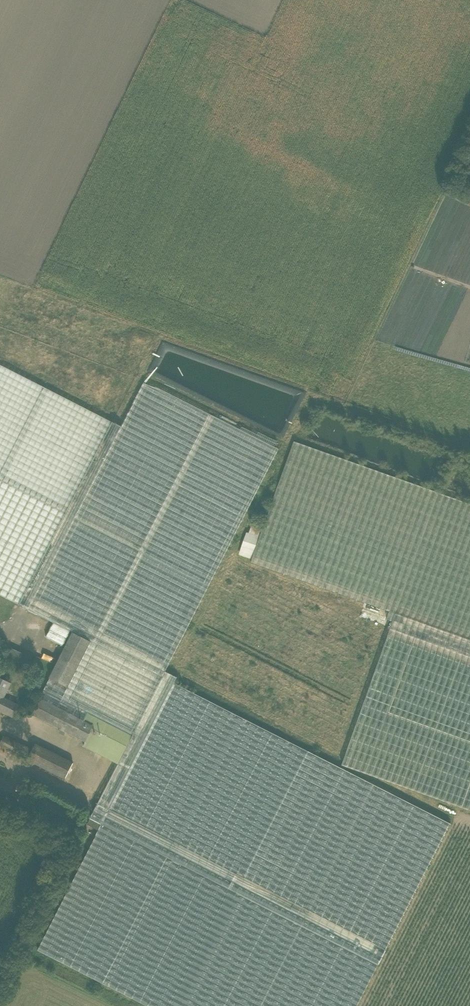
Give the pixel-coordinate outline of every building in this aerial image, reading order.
[(91,818),(97,821),(93,827),(99,830),(38,950),(148,1005),(357,1005),(450,823),(175,683),(178,677),(166,671),(279,449),(144,383),(122,426),(113,422),(0,364),(0,595),(54,622),(46,637),(63,645),(71,631),(73,632),(50,678),(32,714),(86,741),(84,745),(119,763),(91,818)] [(469,809),(469,504),(439,492),(294,441),(251,562),(389,611),(386,619),(392,621),(342,765),(469,809)] [(21,657),(23,653),(12,648),(10,653),(21,657)] [(17,707),(18,705),(4,697),(11,683),(0,678),(0,710),(13,716),(17,707)] [(66,777),(71,779),(78,765),(36,744),(33,749),(4,735),(0,743),(0,745),(66,778),(66,777)] [(23,808),(14,804),(11,809),(20,814),(23,808)] [(87,824),(93,827),(97,821),(91,818),(87,824)]
